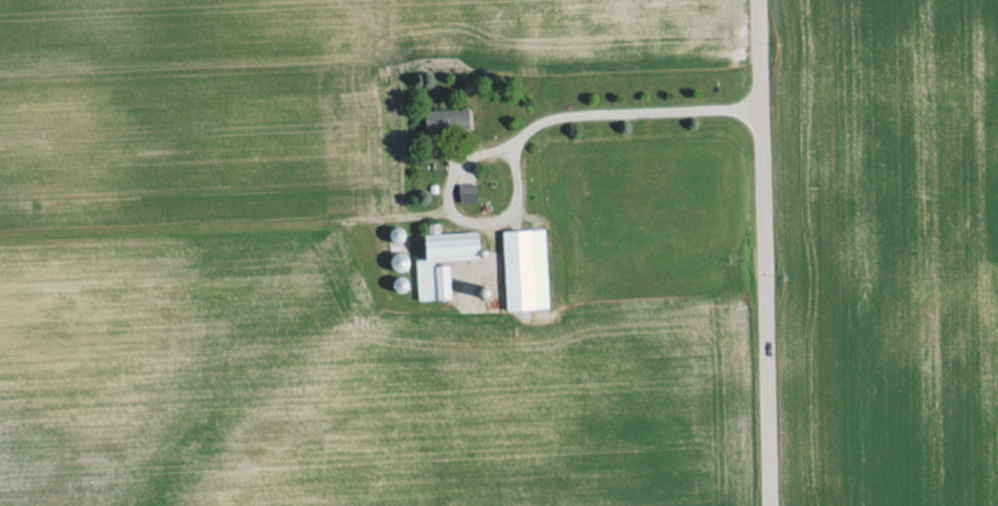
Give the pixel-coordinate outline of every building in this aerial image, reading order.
[(424,110),(425,132),(469,130),(468,108),(424,110)] [(459,202),(476,201),(476,183),(458,183),(459,202)] [(502,231),(505,310),(548,308),(544,229),(502,231)] [(450,298),(449,265),(433,265),(433,260),(478,258),(477,232),(423,234),(425,259),(415,260),(417,299),(450,298)]
